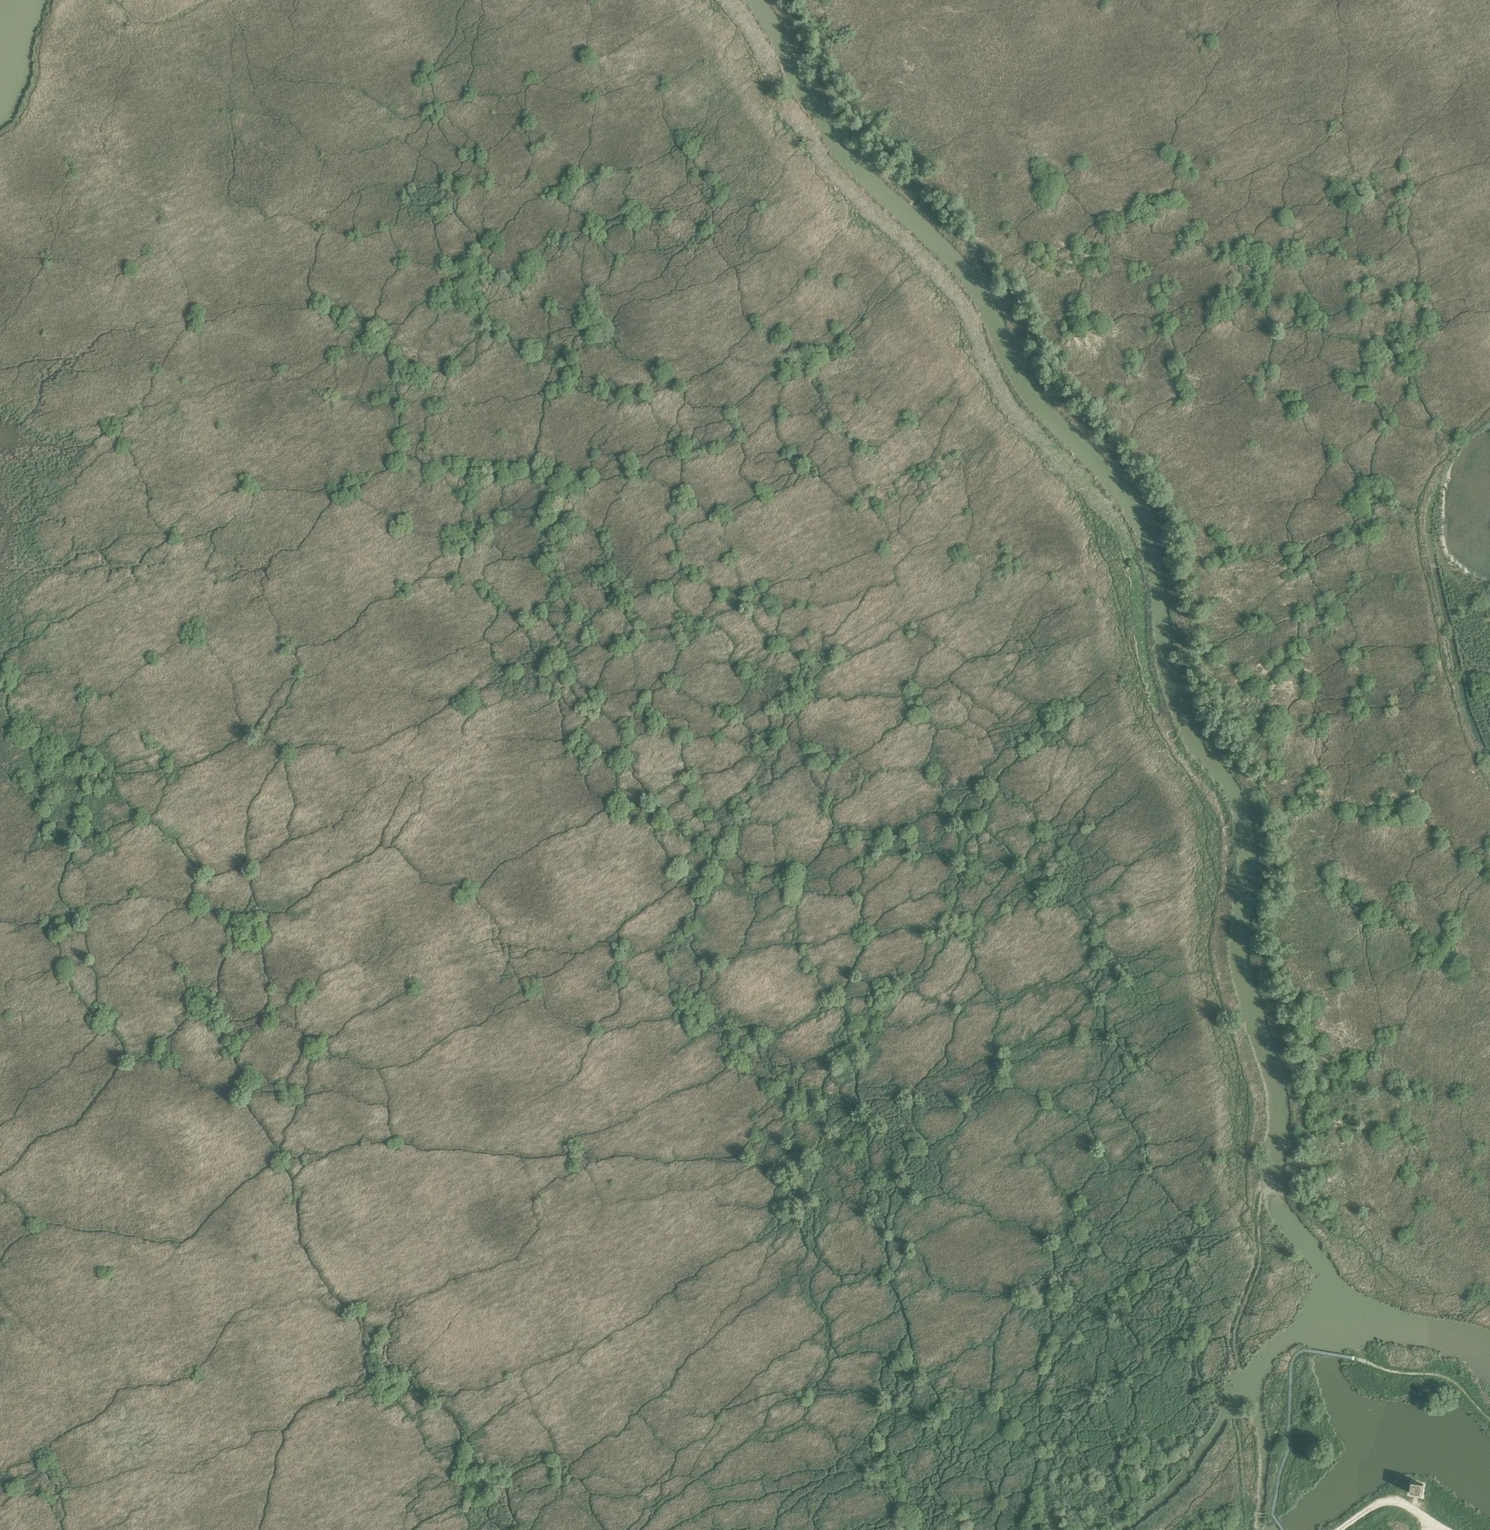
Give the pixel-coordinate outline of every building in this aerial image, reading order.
[(1411,1494),(1421,1495),(1423,1485),(1412,1483),(1411,1494)]
